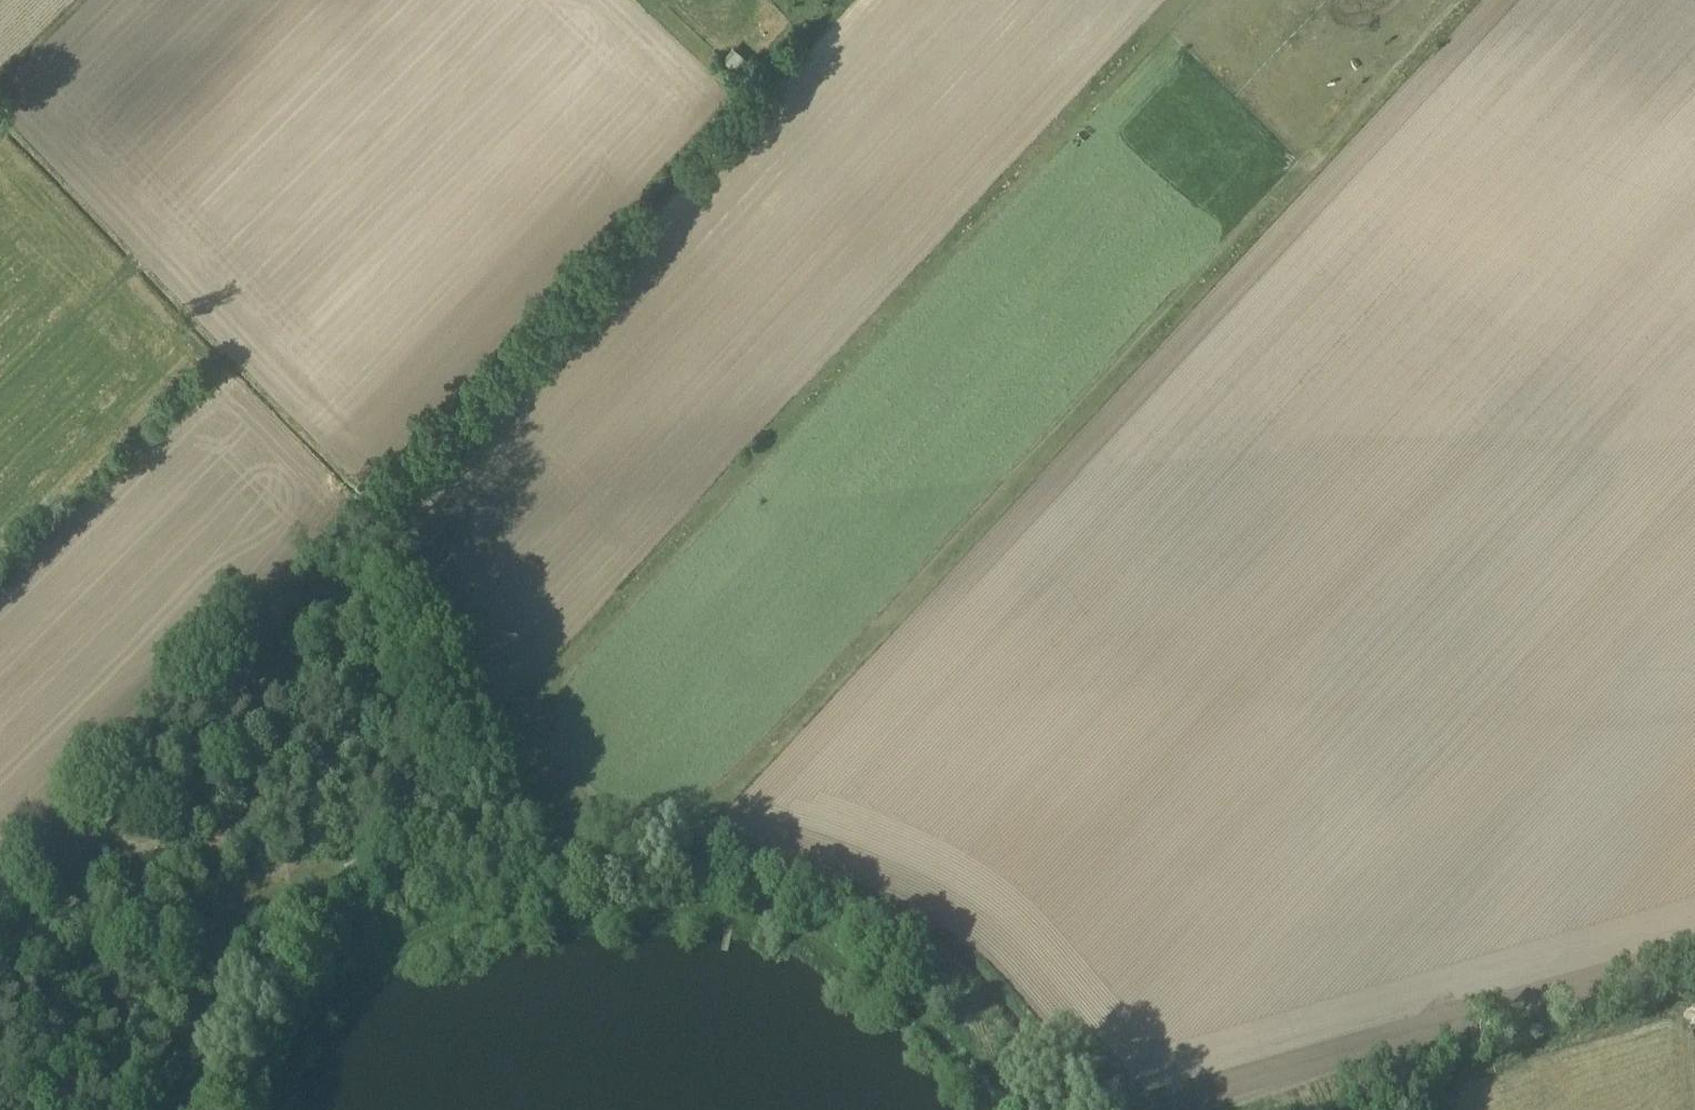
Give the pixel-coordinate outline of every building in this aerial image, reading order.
[(196,928),(211,935),(215,926),(199,920),(196,928)]
